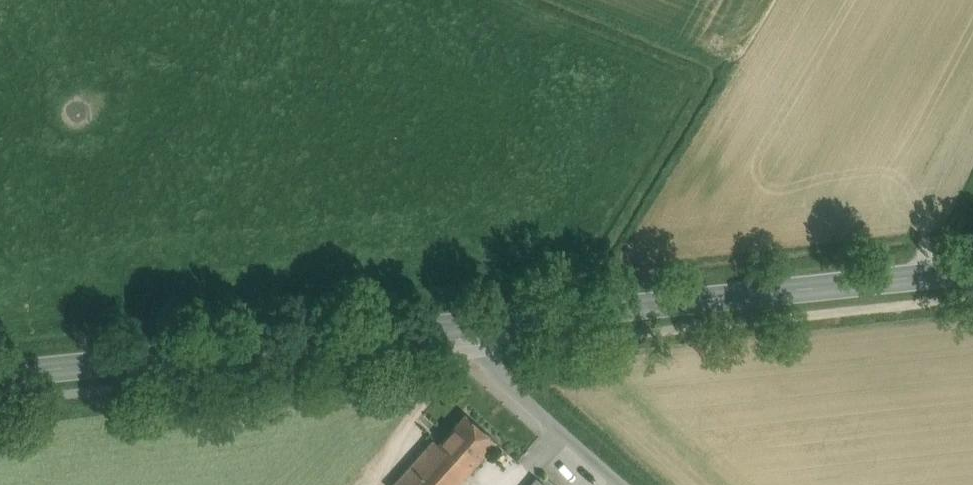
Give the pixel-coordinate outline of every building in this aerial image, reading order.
[(376,484),(469,484),(509,440),(457,398),(376,484)]
